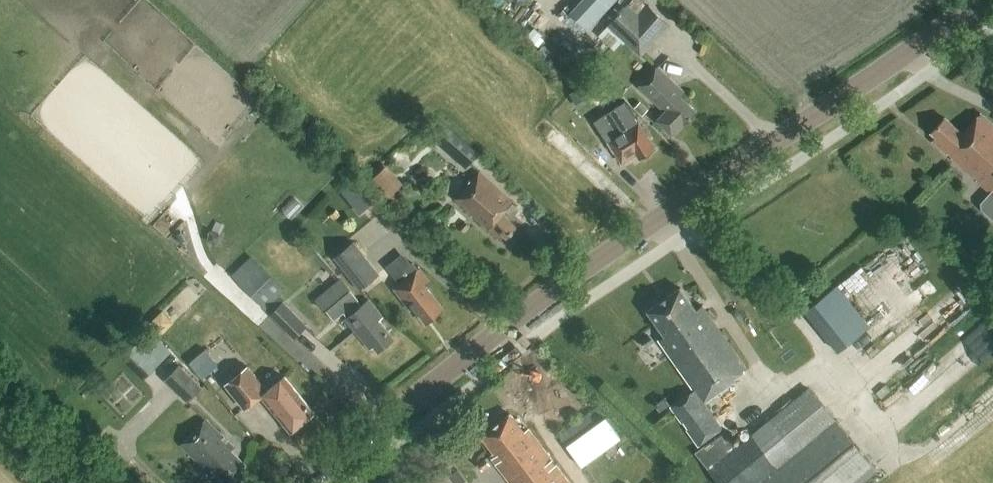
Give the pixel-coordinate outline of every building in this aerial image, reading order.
[(615,0),(579,0),(570,10),(589,27),(615,0)] [(639,17),(627,6),(608,26),(640,57),(668,27),(648,8),(639,17)] [(674,137),(697,112),(681,97),(684,94),(659,69),(640,89),(666,113),(658,122),(674,137)] [(587,80),(586,94),(599,94),(599,80),(587,80)] [(640,158),(655,149),(626,104),(614,111),(626,129),(609,141),(623,163),(637,154),(640,158)] [(981,115),(962,135),(945,119),(931,134),(937,139),(933,142),(991,195),(979,207),(992,220),(992,126),(981,115)] [(466,169),(479,154),(440,120),(426,135),(466,169)] [(586,148),(595,138),(577,122),(568,132),(586,148)] [(403,184),(386,166),(371,180),(388,199),(403,184)] [(508,240),(518,228),(504,216),(513,205),(479,175),(455,201),(499,241),(504,236),(508,240)] [(458,228),(464,233),(470,226),(464,221),(458,228)] [(359,292),(380,276),(353,242),(333,258),(359,292)] [(410,264),(402,255),(386,268),(399,285),(394,290),(411,311),(414,308),(426,323),(444,309),(424,284),(427,282),(412,263),(410,264)] [(362,307),(341,282),(315,303),(323,312),(325,311),(335,322),(344,315),(347,319),(346,319),(372,350),(375,347),(379,351),(394,339),(379,321),(382,318),(368,302),(362,307)] [(870,326),(837,286),(804,312),(837,353),(870,326)] [(281,304),(265,289),(255,298),(271,314),(269,316),(294,340),(308,326),(283,302),(281,304)] [(681,289),(648,312),(664,336),(657,341),(692,392),(702,405),(704,404),(747,374),(702,309),(698,313),(681,289)] [(645,348),(653,343),(648,336),(640,342),(645,348)] [(188,404),(202,389),(179,366),(164,381),(188,404)] [(267,391),(249,368),(227,385),(246,409),(262,396),(291,432),(314,413),(285,377),(267,391)] [(695,454),(719,482),(864,482),(877,472),(809,388),(735,448),(734,446),(725,432),(703,447),(695,454)] [(692,392),(671,407),(698,446),(722,430),(704,404),(702,405),(696,396),(692,392)] [(510,412),(479,436),(493,454),(488,457),(508,482),(570,482),(529,428),(525,432),(510,412)] [(621,439),(607,419),(568,447),(583,468),(621,439)] [(246,465),(232,451),(234,449),(206,422),(181,447),(209,475),(213,471),(226,482),(228,482),(246,465)]
